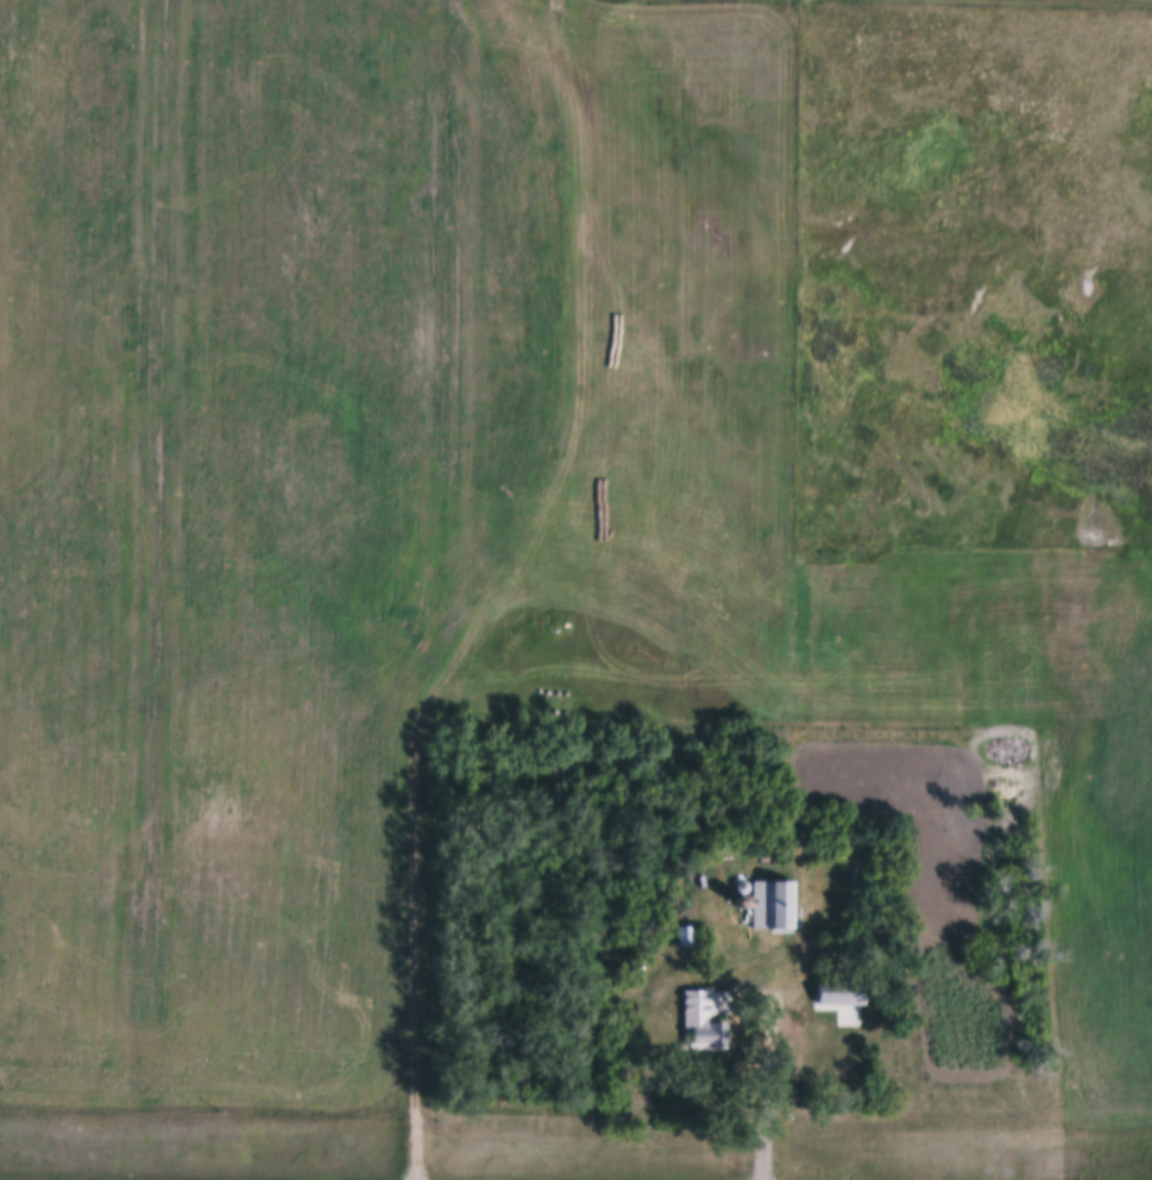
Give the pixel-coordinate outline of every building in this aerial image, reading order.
[(798,930),(799,882),(756,881),(755,897),(745,897),(745,908),(753,908),(753,929),(798,930)] [(817,1004),(862,1004),(862,978),(817,978),(817,1004)]
